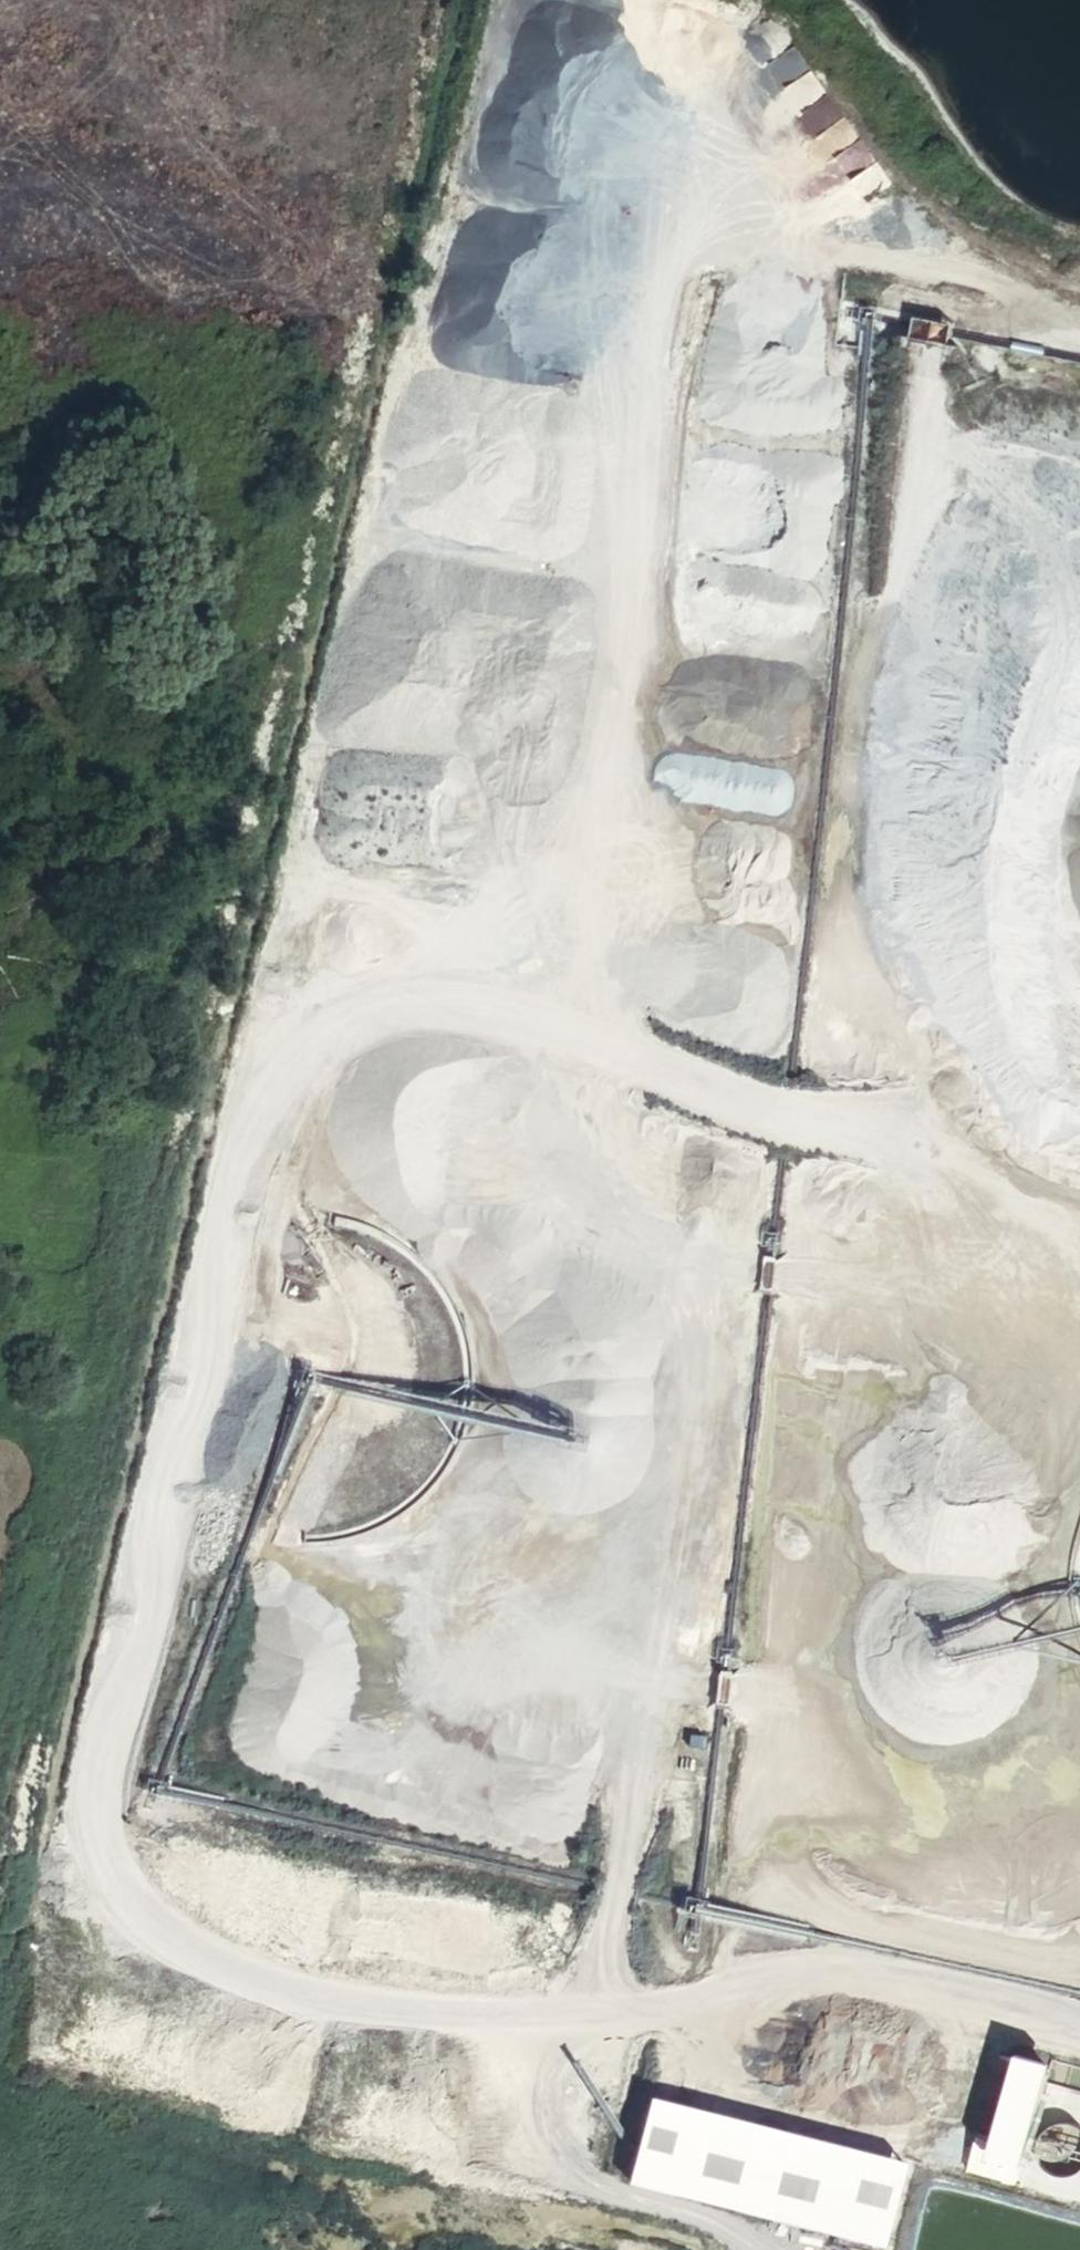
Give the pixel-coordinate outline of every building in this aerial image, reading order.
[(1055,2071),(1022,2061),(997,2145),(977,2139),(968,2171),(1021,2187),(1055,2071)] [(652,2101),(630,2184),(877,2249),(883,2249),(905,2168),(652,2101)]
